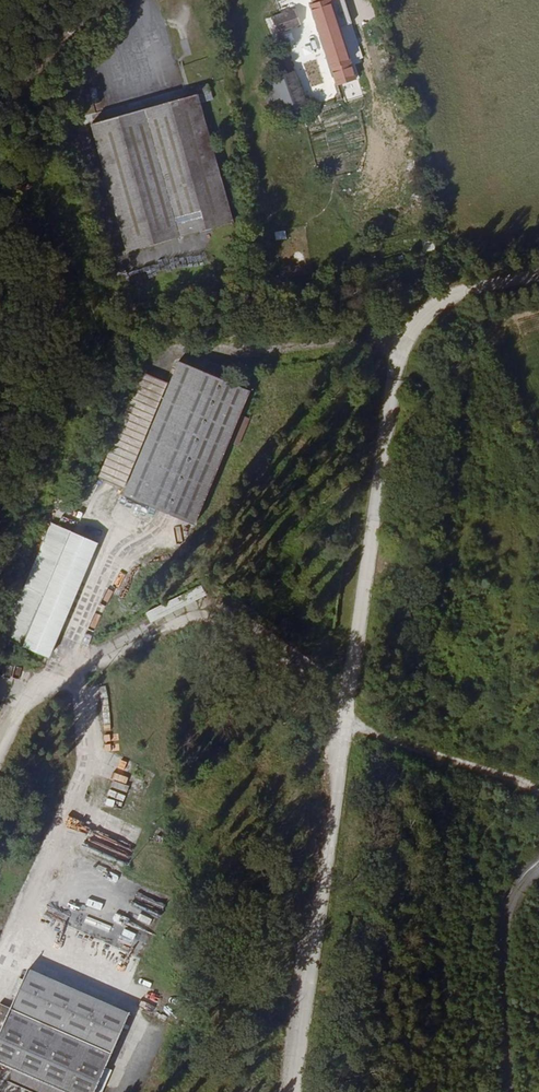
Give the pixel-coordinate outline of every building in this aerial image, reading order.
[(158,0),(137,0),(116,5),(124,35),(110,39),(124,90),(178,76),(158,0)] [(321,13),(352,3),(351,0),(318,0),(321,13)] [(352,3),(321,13),(317,14),(340,89),(359,83),(342,27),(359,21),(352,3)] [(312,33),(307,17),(283,24),(296,77),(282,82),(289,104),(278,108),(282,121),(317,110),(297,38),(312,33)] [(362,52),(371,50),(368,39),(359,42),(362,52)] [(288,51),(279,52),(281,69),(290,68),(288,51)] [(213,97),(106,119),(137,272),(245,252),(213,97)] [(201,533),(259,406),(185,373),(130,501),(201,533)] [(120,498),(116,509),(122,512),(127,501),(120,498)] [(60,533),(23,620),(66,638),(104,552),(60,533)] [(171,602),(145,612),(149,622),(175,612),(171,602)] [(141,889),(134,903),(159,916),(166,901),(141,889)] [(0,1038),(0,1068),(11,1073),(7,1083),(32,1091),(97,1091),(127,1013),(23,975),(0,1038)] [(9,1010),(0,1006),(0,1032),(9,1010)] [(148,1086),(151,1066),(139,1065),(137,1085),(148,1086)]
